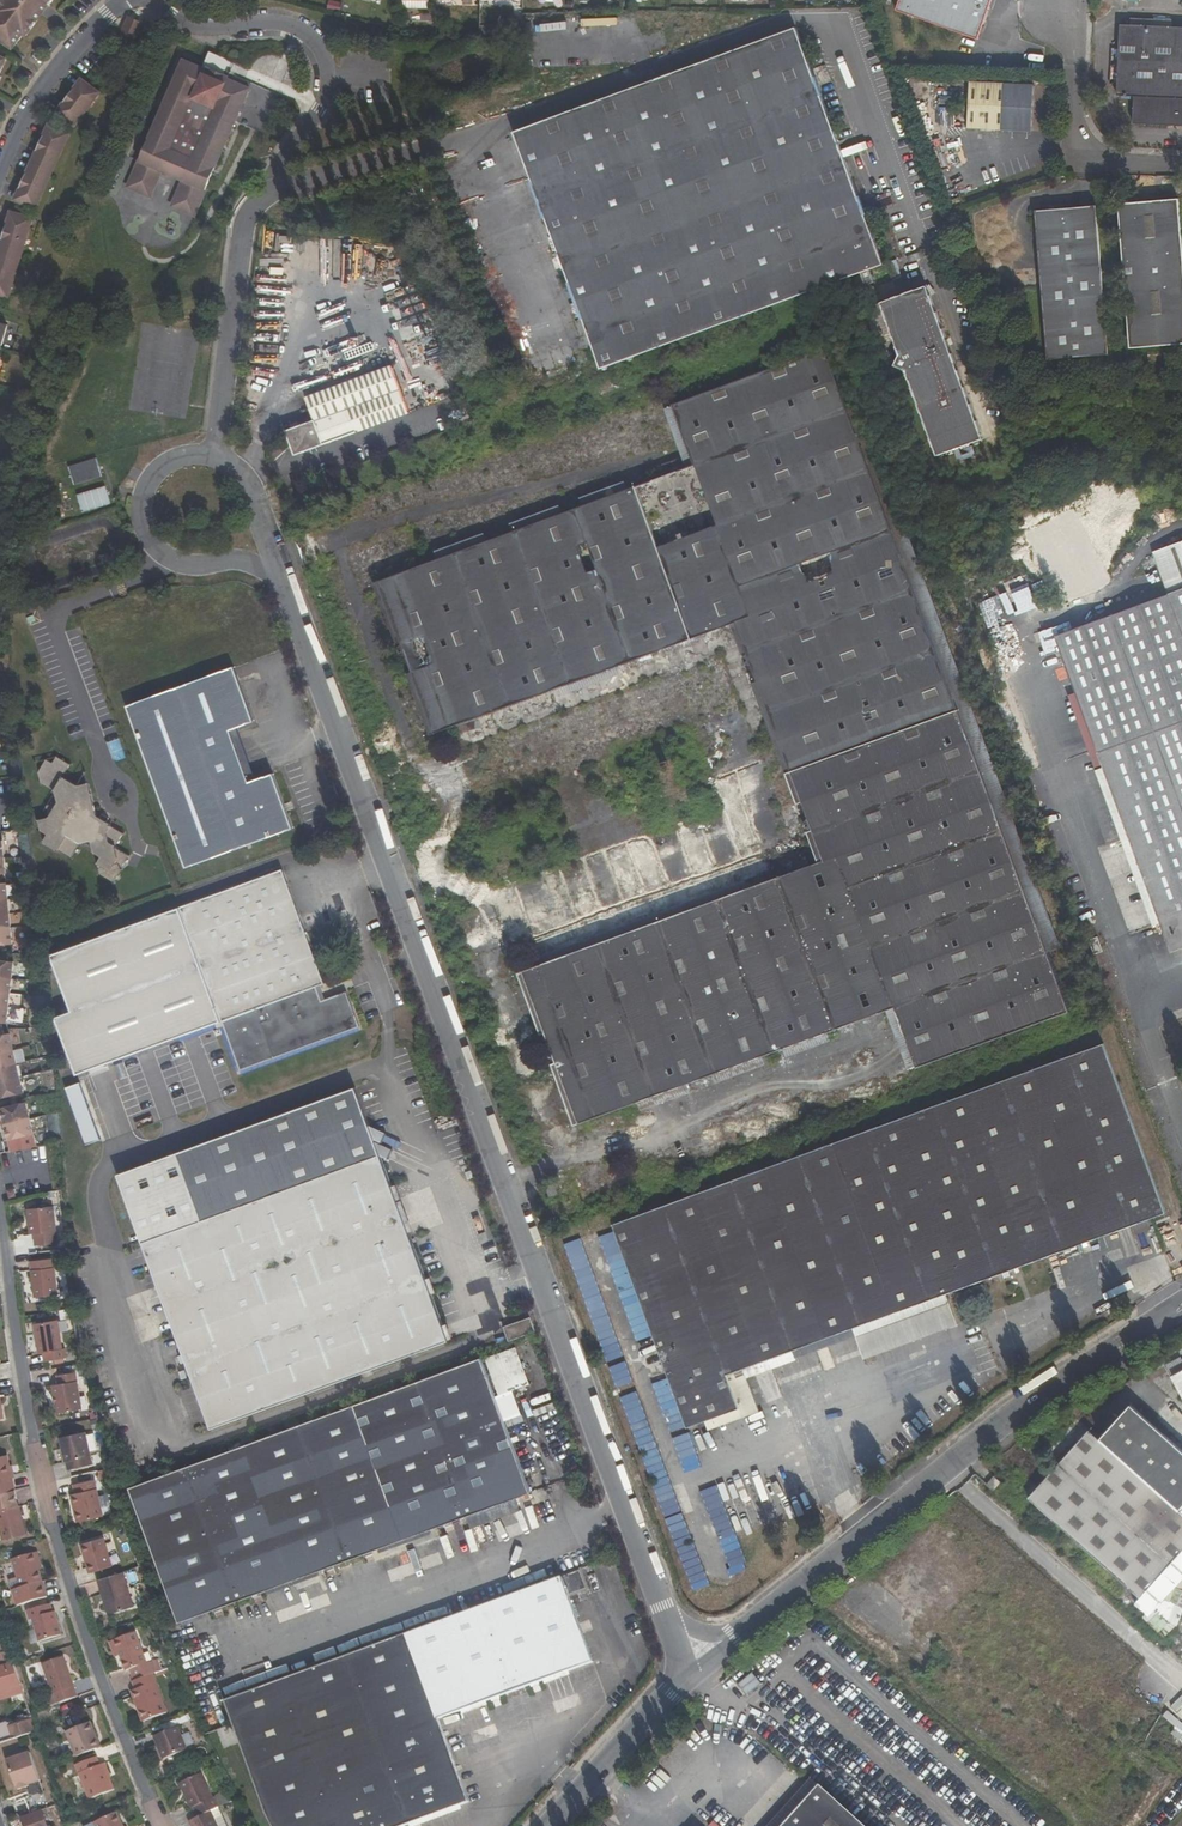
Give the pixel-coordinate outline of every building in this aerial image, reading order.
[(11,46),(22,32),(24,34),(36,19),(34,17),(37,13),(34,10),(42,0),(48,5),(51,0),(0,0),(0,37),(11,46)] [(34,17),(36,19),(48,5),(42,0),(34,10),(37,13),(34,17)] [(993,0),(901,0),(897,11),(979,39),(993,0)] [(118,37),(133,44),(142,24),(128,17),(118,37)] [(1120,25),(1118,87),(1118,96),(1135,97),(1134,124),(1181,126),(1181,28),(1120,25)] [(875,282),(871,270),(883,265),(795,28),(514,133),(602,370),(862,273),(866,285),(875,282)] [(207,50),(200,68),(204,70),(210,69),(217,55),(207,50)] [(181,182),(202,192),(225,143),(248,90),(225,80),(223,85),(202,75),(204,70),(200,68),(182,60),(139,155),(136,161),(159,172),(181,182)] [(210,69),(204,70),(202,75),(223,85),(225,80),(227,77),(210,69)] [(83,80),(79,77),(72,86),(75,89),(83,80)] [(75,89),(72,86),(66,93),(85,108),(98,92),(83,80),(75,89)] [(1031,132),(1034,86),(971,82),(968,128),(1031,132)] [(65,102),(57,112),(71,125),(85,108),(66,93),(61,98),(65,102)] [(61,98),(53,109),(57,112),(65,102),(61,98)] [(44,133),(49,123),(44,121),(40,131),(44,133)] [(44,133),(40,131),(36,139),(58,151),(66,131),(49,123),(44,133)] [(31,160),(49,169),(58,151),(36,139),(32,148),(36,150),(31,160)] [(36,150),(32,148),(26,158),(31,160),(36,150)] [(31,160),(26,158),(21,168),(25,170),(31,160)] [(18,176),(40,188),(49,169),(31,160),(25,170),(21,168),(18,176)] [(147,196),(159,172),(136,161),(125,186),(147,196)] [(40,188),(18,176),(14,184),(19,186),(13,197),(32,206),(40,188)] [(169,206),(189,215),(191,215),(202,192),(181,182),(169,206)] [(14,184),(9,194),(13,197),(19,186),(14,184)] [(1181,344),(1181,234),(1179,199),(1120,204),(1131,349),(1181,344)] [(1049,360),(1109,355),(1096,207),(1036,212),(1049,360)] [(9,221),(13,210),(8,209),(4,219),(9,221)] [(24,234),(30,216),(13,210),(9,221),(4,219),(2,227),(24,234)] [(17,255),(24,234),(2,227),(0,233),(0,236),(4,237),(0,249),(17,255)] [(10,276),(17,255),(0,249),(0,273),(10,276)] [(0,273),(0,293),(4,294),(10,276),(0,273)] [(895,367),(906,372),(938,457),(982,440),(926,287),(882,304),(900,354),(895,367)] [(1046,953),(1011,856),(847,409),(824,349),(672,406),(694,465),(379,582),(435,734),(735,624),(824,862),(523,972),(579,1124),(894,1008),(916,1068),(1068,1012),(1046,953)] [(287,432),(295,456),(409,414),(392,367),(305,398),(313,422),(287,432)] [(455,403),(461,418),(467,416),(462,400),(455,403)] [(847,409),(1011,856),(1046,953),(1061,948),(860,404),(847,409)] [(96,458),(68,466),(74,484),(101,476),(96,458)] [(77,496),(83,515),(112,506),(106,487),(77,496)] [(1146,555),(1161,597),(1047,639),(1153,926),(1161,923),(1172,952),(1181,949),(1181,542),(1146,555)] [(186,869),(292,830),(272,775),(249,783),(230,731),(253,723),(233,669),(127,707),(186,869)] [(63,844),(59,851),(71,858),(79,845),(80,845),(91,842),(96,855),(102,859),(97,865),(100,875),(113,883),(129,857),(115,849),(123,835),(109,826),(110,825),(97,817),(92,795),(81,798),(78,786),(77,787),(64,779),(63,780),(62,779),(70,766),(57,758),(53,765),(46,761),(39,773),(41,784),(55,792),(58,803),(49,819),(39,822),(41,831),(48,835),(63,844)] [(92,795),(89,784),(78,786),(81,798),(92,795)] [(59,851),(63,844),(48,835),(44,842),(45,843),(44,845),(56,852),(57,850),(59,851)] [(91,842),(80,845),(96,855),(91,842)] [(59,951),(79,1005),(59,1013),(80,1071),(222,1019),(241,1070),(359,1028),(346,994),(321,1003),(315,988),(324,985),(282,870),(59,951)] [(7,885),(1,886),(0,886),(0,901),(9,900),(7,885)] [(9,900),(0,901),(0,916),(11,915),(9,900)] [(11,915),(0,916),(0,932),(12,930),(11,915)] [(12,930),(0,932),(0,947),(14,946),(12,930)] [(1096,955),(1104,952),(1098,937),(1090,940),(1096,955)] [(13,980),(14,962),(0,962),(0,979),(13,980)] [(12,994),(13,980),(0,979),(0,994),(12,994)] [(10,1009),(12,994),(0,994),(0,1009),(10,1009)] [(10,1009),(0,1009),(0,1024),(9,1025),(10,1009)] [(14,1048),(10,1034),(0,1037),(0,1052),(14,1048)] [(613,1225),(687,1428),(739,1409),(726,1375),(1165,1214),(1103,1045),(613,1225)] [(14,1048),(0,1052),(0,1068),(18,1064),(14,1048)] [(18,1064),(0,1068),(0,1083),(21,1077),(18,1064)] [(12,1096),(20,1094),(25,1093),(21,1077),(0,1083),(0,1098),(0,1099),(12,1096)] [(212,1429),(448,1342),(350,1084),(113,1172),(212,1429)] [(23,1103),(20,1094),(12,1096),(14,1105),(23,1103)] [(23,1103),(14,1105),(2,1108),(7,1125),(32,1118),(28,1102),(23,1103)] [(11,1141),(36,1134),(32,1118),(7,1125),(11,1141)] [(1,1127),(5,1142),(11,1141),(7,1125),(1,1127)] [(549,1198),(557,1195),(553,1185),(545,1188),(549,1198)] [(15,1188),(8,1190),(10,1199),(17,1197),(15,1188)] [(43,1233),(45,1244),(64,1240),(55,1205),(32,1210),(37,1235),(43,1233)] [(580,1239),(565,1245),(604,1361),(612,1359),(607,1343),(614,1341),(580,1239)] [(54,1258),(31,1261),(36,1300),(60,1297),(54,1258)] [(508,1342),(535,1332),(530,1318),(503,1328),(508,1342)] [(43,1355),(44,1363),(67,1360),(66,1351),(63,1352),(59,1323),(36,1326),(41,1355),(43,1355)] [(1165,1366),(1171,1377),(1174,1376),(1181,1371),(1181,1360),(1181,1357),(1165,1366)] [(180,1623),(531,1493),(481,1359),(131,1488),(180,1623)] [(626,1366),(610,1370),(616,1388),(631,1384),(626,1366)] [(51,1384),(59,1422),(82,1416),(79,1403),(81,1403),(73,1370),(56,1374),(58,1383),(51,1384)] [(1174,1376),(1181,1391),(1181,1371),(1174,1376)] [(680,1426),(663,1381),(652,1385),(669,1431),(680,1426)] [(687,1582),(704,1577),(638,1389),(622,1395),(687,1582)] [(1140,1598),(1135,1604),(1145,1614),(1143,1615),(1155,1626),(1176,1644),(1181,1647),(1181,1451),(1131,1405),(1100,1441),(1089,1431),(1029,1498),(1140,1598)] [(69,1464),(71,1471),(95,1466),(87,1434),(61,1440),(67,1464),(69,1464)] [(16,1492),(8,1456),(0,1457),(0,1496),(16,1492)] [(986,1485),(993,1491),(1001,1483),(994,1476),(986,1485)] [(74,1495),(76,1507),(78,1507),(82,1523),(104,1519),(96,1482),(77,1486),(79,1494),(74,1495)] [(744,1560),(719,1484),(702,1489),(727,1566),(744,1560)] [(17,1508),(16,1500),(0,1503),(0,1526),(3,1541),(26,1536),(21,1507),(17,1508)] [(86,1545),(88,1554),(92,1554),(94,1563),(90,1563),(93,1574),(116,1569),(108,1539),(86,1545)] [(13,1591),(17,1608),(49,1599),(41,1571),(38,1562),(42,1561),(40,1553),(14,1560),(22,1589),(13,1591)] [(569,1596),(586,1589),(580,1571),(226,1702),(264,1809),(273,1825),(407,1825),(470,1803),(439,1720),(593,1663),(569,1596)] [(137,1608),(127,1574),(101,1581),(111,1616),(137,1608)] [(53,1614),(50,1605),(29,1611),(25,1612),(28,1622),(32,1621),(39,1644),(63,1636),(56,1613),(53,1614)] [(135,1683),(155,1675),(158,1674),(153,1662),(147,1664),(135,1633),(114,1642),(126,1672),(130,1671),(135,1683)] [(6,1652),(4,1652),(0,1654),(0,1655),(6,1667),(0,1669),(0,1696),(21,1689),(14,1667),(6,1652)] [(44,1699),(48,1710),(78,1699),(64,1658),(42,1665),(53,1696),(44,1699)] [(170,1714),(155,1675),(135,1683),(132,1684),(136,1692),(135,1693),(143,1711),(139,1713),(143,1723),(170,1714)] [(135,1693),(131,1694),(139,1713),(143,1711),(135,1693)] [(76,1752),(96,1745),(92,1735),(96,1733),(89,1716),(65,1726),(76,1752)] [(10,1728),(14,1740),(36,1732),(32,1720),(10,1728)] [(155,1741),(165,1762),(191,1750),(181,1729),(155,1741)] [(92,1735),(96,1745),(100,1743),(96,1733),(92,1735)] [(98,1761),(94,1752),(73,1760),(88,1795),(113,1785),(103,1759),(98,1761)] [(29,1784),(40,1780),(34,1763),(11,1772),(18,1791),(30,1787),(29,1784)] [(197,1819),(220,1808),(222,1808),(217,1799),(214,1801),(202,1774),(179,1784),(191,1812),(193,1811),(197,1819)] [(819,1786),(784,1825),(864,1825),(819,1786)] [(24,1798),(29,1811),(48,1804),(43,1791),(24,1798)] [(197,1819),(191,1822),(193,1825),(229,1825),(220,1808),(197,1819)] [(42,1811),(21,1819),(24,1825),(47,1825),(42,1811)] [(116,1813),(95,1824),(96,1825),(123,1825),(116,1813)]
